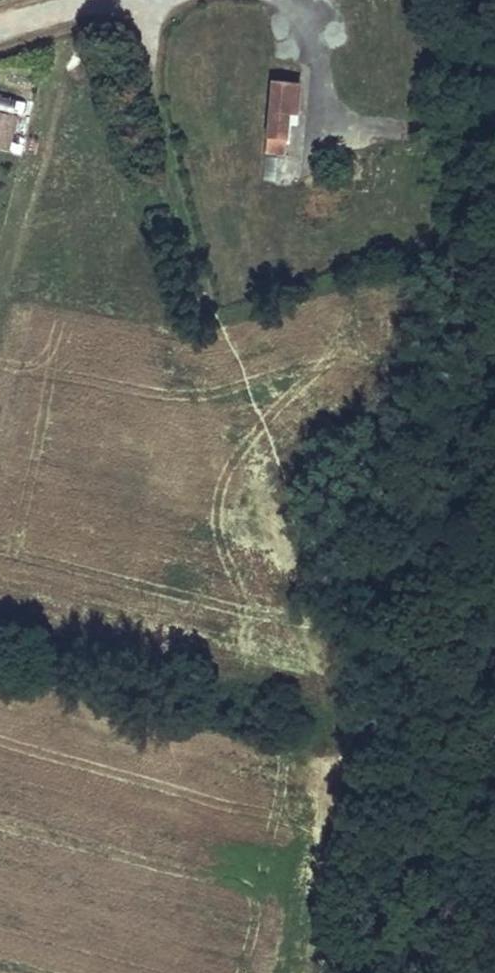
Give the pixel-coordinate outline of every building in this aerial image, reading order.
[(295,114),(298,82),(273,79),(266,152),(285,154),(289,113),(295,114)] [(24,111),(25,99),(0,97),(0,109),(24,111)] [(19,116),(0,111),(0,149),(9,152),(19,116)] [(23,146),(12,143),(9,152),(21,155),(23,146)]
